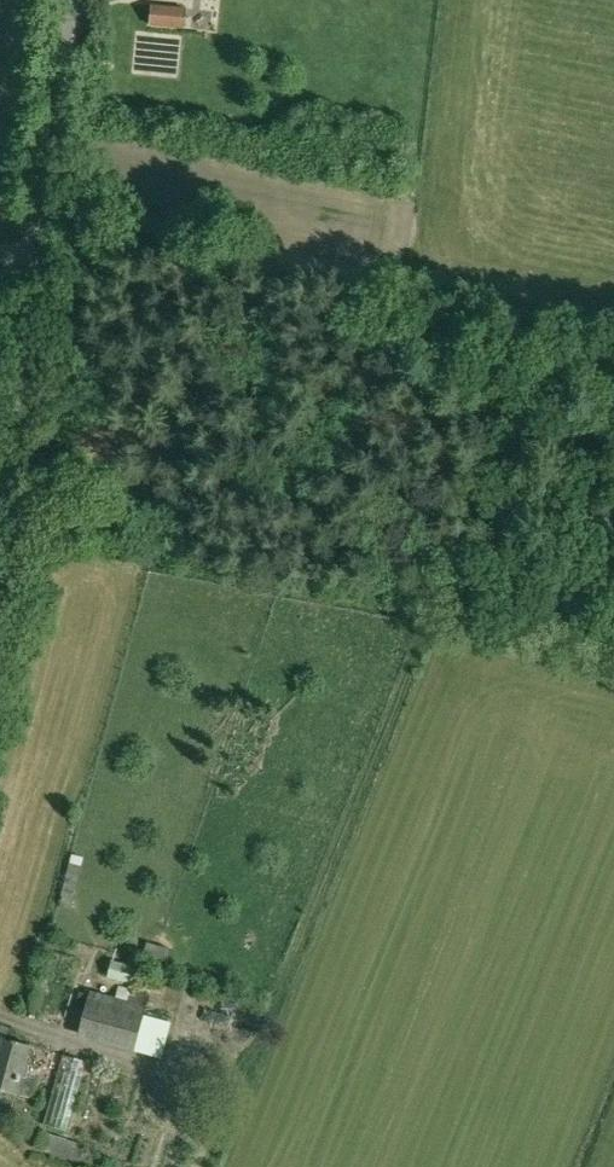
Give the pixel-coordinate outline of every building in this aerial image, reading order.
[(150,26),(185,30),(186,8),(151,4),(150,26)] [(171,949),(149,943),(145,956),(168,962),(171,949)] [(140,970),(113,961),(109,976),(136,984),(140,970)] [(71,1025),(81,1028),(91,995),(81,992),(71,1025)] [(79,1037),(135,1052),(143,1016),(146,1005),(92,992),(91,995),(81,1028),(79,1037)] [(143,1016),(135,1052),(161,1058),(170,1022),(143,1016)] [(16,1095),(16,1093),(29,1097),(34,1079),(26,1077),(29,1067),(24,1065),(30,1045),(6,1039),(9,1031),(0,1028),(0,1091),(16,1095)] [(44,1125),(67,1131),(87,1061),(65,1055),(44,1125)]
